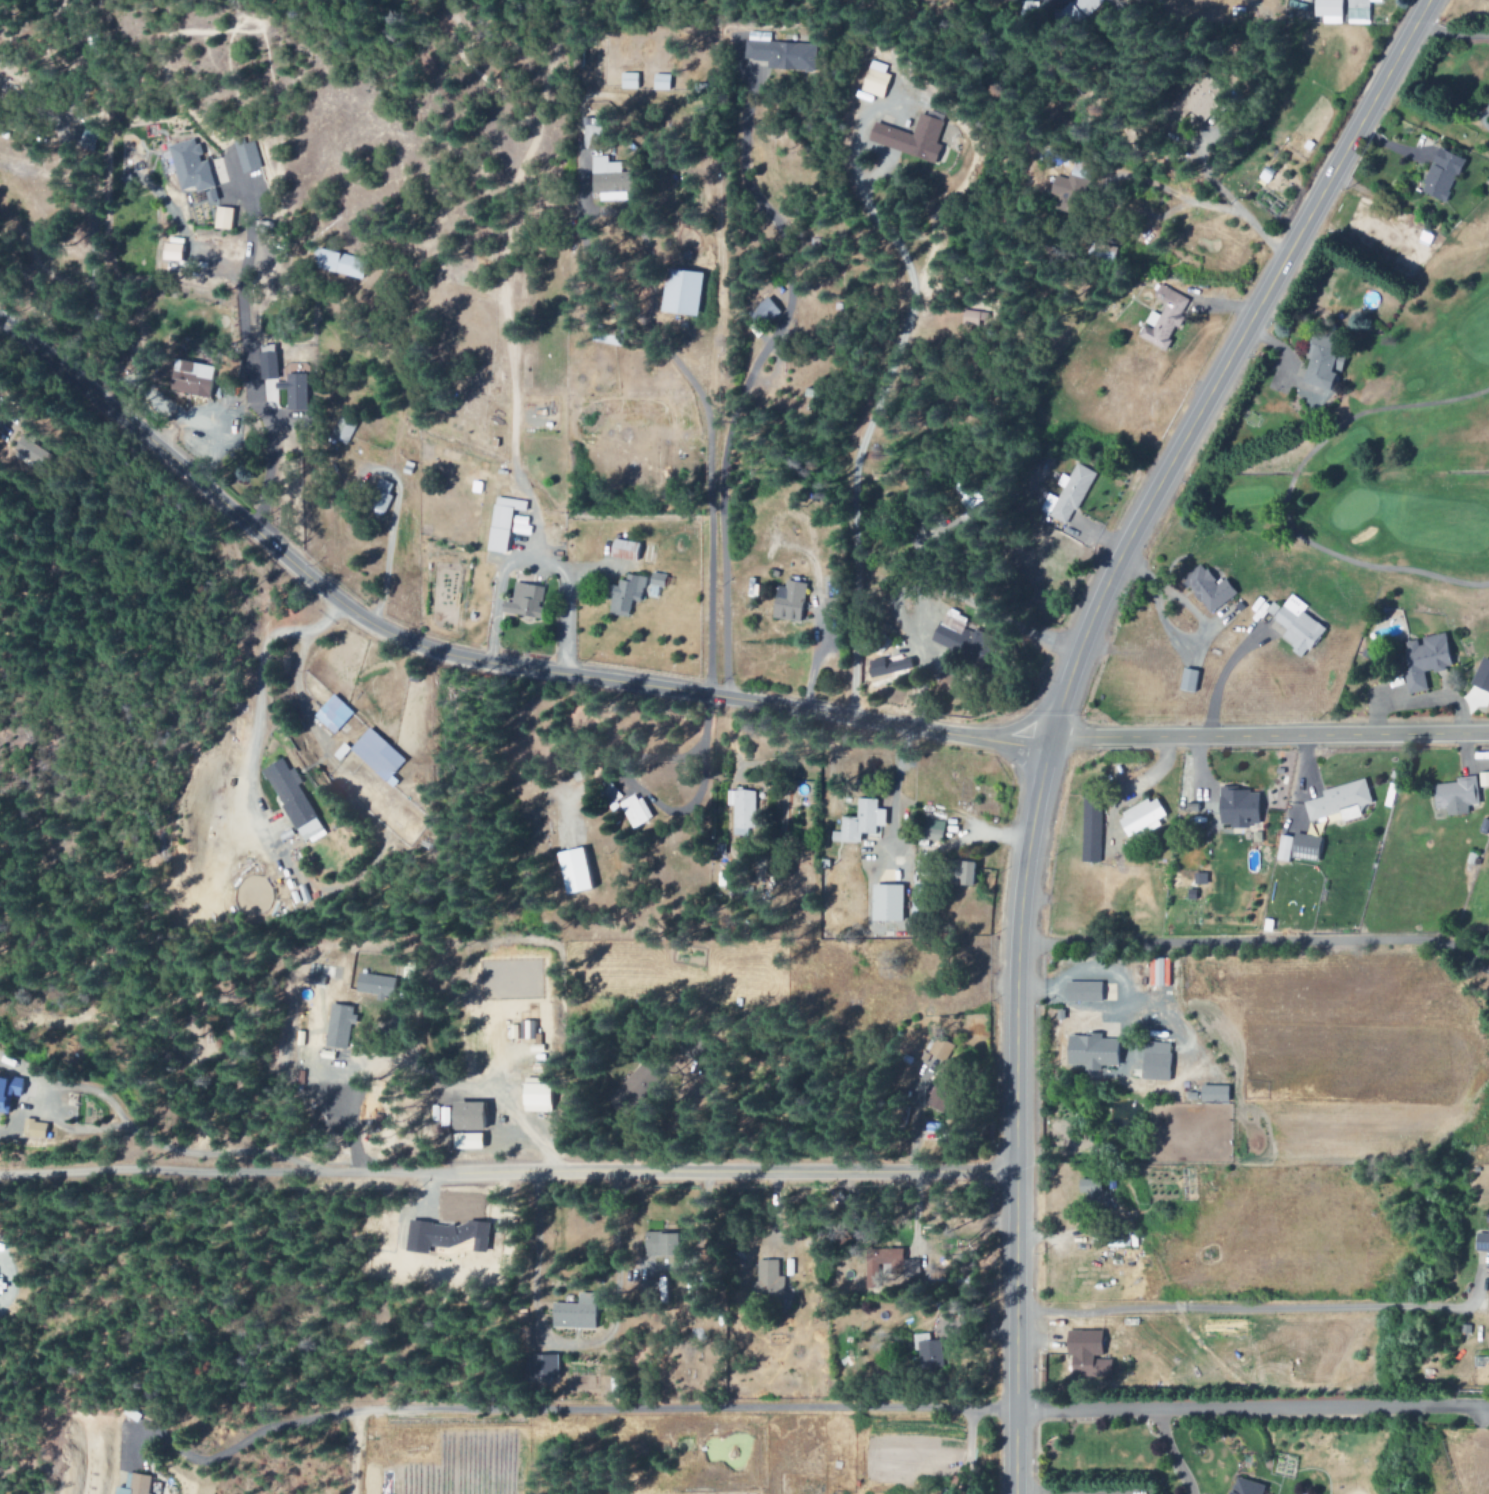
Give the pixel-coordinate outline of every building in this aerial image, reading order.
[(1066,16),(1076,27),(1105,0),(1077,0),(1066,16)] [(1313,17),(1321,17),(1321,24),(1340,24),(1341,0),(1313,0),(1313,17)] [(1380,0),(1345,0),(1345,24),(1367,24),(1368,3),(1380,3),(1380,0)] [(814,43),(744,40),(744,59),(770,60),(769,69),(813,71),(814,43)] [(859,91),(881,99),(889,76),(883,74),(886,66),(870,60),(859,91)] [(619,89),(637,89),(637,73),(619,73),(619,89)] [(1225,91),(1203,73),(1174,110),(1195,127),(1225,91)] [(934,162),(939,146),(935,144),(942,121),(917,114),(911,134),(872,123),(866,143),(934,162)] [(213,188),(205,158),(200,159),(194,138),(167,145),(179,191),(193,188),(194,193),(213,188)] [(252,140),(233,146),(240,173),(260,168),(252,140)] [(1418,192),(1444,202),(1462,159),(1436,148),(1418,192)] [(590,157),(591,202),(628,200),(628,174),(621,174),(621,163),(607,163),(607,156),(590,157)] [(1054,210),(1071,215),(1085,167),(1073,163),(1068,180),(1053,175),(1048,193),(1058,196),(1054,210)] [(232,230),(233,209),(215,208),(214,229),(232,230)] [(182,239),(164,238),(163,261),(181,262),(182,239)] [(310,268),(361,279),(366,260),(315,248),(310,268)] [(1116,249),(1094,248),(1094,259),(1116,260),(1116,249)] [(660,313),(697,317),(701,273),(664,269),(660,313)] [(1137,337),(1165,351),(1170,341),(1169,341),(1189,299),(1158,284),(1152,297),(1165,303),(1159,316),(1150,311),(1137,337)] [(748,315),(761,328),(780,311),(767,297),(748,315)] [(962,325),(987,326),(987,312),(962,312),(962,325)] [(623,331),(593,326),(590,342),(620,347),(623,331)] [(1299,383),(1329,392),(1335,371),(1340,373),(1345,354),(1331,350),(1334,339),(1314,333),(1299,383)] [(276,379),(275,345),(259,346),(260,380),(276,379)] [(170,392),(209,397),(213,366),(174,361),(170,392)] [(307,374),(286,374),(286,382),(275,382),(275,389),(286,389),(286,410),(306,411),(307,374)] [(330,438),(347,445),(355,424),(338,418),(330,438)] [(11,460),(44,471),(51,449),(19,439),(11,460)] [(1093,472),(1075,464),(1069,478),(1061,475),(1057,485),(1062,488),(1057,499),(1047,494),(1039,511),(1068,526),(1093,472)] [(951,485),(969,510),(981,502),(963,476),(951,485)] [(390,496),(387,494),(391,483),(376,478),(365,510),(383,516),(390,496)] [(485,551),(505,554),(511,510),(524,512),(525,502),(492,497),(485,551)] [(639,544),(612,539),(608,557),(636,563),(639,544)] [(1235,594),(1224,578),(1215,584),(1200,563),(1180,578),(1206,615),(1235,594)] [(663,587),(665,576),(650,573),(648,585),(663,587)] [(644,578),(624,575),(623,581),(617,580),(616,587),(607,585),(605,596),(610,597),(607,615),(626,618),(629,601),(640,603),(644,578)] [(776,587),(770,617),(798,623),(805,584),(785,580),(783,588),(776,587)] [(501,613),(540,620),(542,609),(538,609),(542,588),(514,583),(510,604),(503,602),(501,613)] [(1285,629),(1278,640),(1304,657),(1322,627),(1296,610),(1297,608),(1284,600),(1271,620),(1285,629)] [(930,643),(979,664),(990,640),(963,628),(967,618),(945,608),(930,643)] [(1406,694),(1425,691),(1423,673),(1450,668),(1444,633),(1417,638),(1418,640),(1402,642),(1406,671),(1402,672),(1406,694)] [(1488,694),(1488,661),(1481,657),(1469,685),(1488,694)] [(868,660),(869,676),(909,673),(908,661),(884,663),(884,659),(868,660)] [(312,716),(332,735),(352,714),(332,695),(312,716)] [(390,789),(397,782),(390,776),(404,762),(369,728),(348,749),(390,789)] [(324,834),(298,785),(301,783),(294,768),(288,771),(282,759),(262,770),(302,846),(324,834)] [(1478,787),(1488,786),(1488,772),(1477,773),(1478,787)] [(1432,809),(1445,808),(1445,815),(1465,814),(1465,805),(1476,804),(1475,776),(1453,777),(1453,784),(1431,785),(1432,809)] [(1320,790),(1321,797),(1302,802),(1306,821),(1338,814),(1340,822),(1360,817),(1357,807),(1370,804),(1364,780),(1320,790)] [(623,799),(608,781),(603,785),(606,789),(600,794),(611,808),(623,799)] [(1256,791),(1229,792),(1229,787),(1217,787),(1217,827),(1247,827),(1247,824),(1257,824),(1256,791)] [(755,829),(756,791),(727,791),(727,806),(733,806),(732,836),(747,836),(747,828),(755,829)] [(632,829),(652,818),(637,793),(618,804),(632,829)] [(1098,863),(1099,796),(1080,796),(1079,863),(1098,863)] [(1115,816),(1125,838),(1146,828),(1147,831),(1159,825),(1156,820),(1164,816),(1155,797),(1115,816)] [(876,800),(856,799),(855,818),(840,817),(840,833),(831,832),(831,843),(859,844),(860,834),(874,835),(875,827),(884,827),(885,810),(876,810),(876,800)] [(943,822),(924,820),(922,838),(941,840),(943,822)] [(1319,837),(1292,833),(1291,837),(1279,835),(1275,860),(1287,862),(1288,858),(1315,862),(1319,837)] [(591,890),(581,848),(556,854),(565,896),(591,890)] [(951,885),(972,885),(973,863),(952,862),(951,885)] [(902,886),(871,885),(870,920),(901,921),(902,886)] [(1148,986),(1169,986),(1170,958),(1149,958),(1148,986)] [(324,977),(308,974),(306,982),(322,985),(324,977)] [(375,995),(375,998),(393,1000),(395,977),(357,974),(355,993),(375,995)] [(1100,982),(1065,981),(1064,1002),(1100,1003),(1100,982)] [(322,1046),(344,1049),(352,1007),(330,1003),(322,1046)] [(942,1065),(953,1046),(933,1034),(922,1053),(942,1065)] [(1116,1039),(1100,1039),(1100,1034),(1066,1035),(1066,1066),(1087,1065),(1087,1077),(1101,1076),(1101,1066),(1117,1066),(1116,1039)] [(1169,1043),(1142,1042),(1141,1080),(1168,1081),(1169,1043)] [(618,1116),(659,1082),(645,1064),(603,1099),(618,1116)] [(0,1076),(0,1113),(8,1114),(10,1095),(19,1096),(22,1079),(0,1076)] [(522,1111),(549,1112),(549,1078),(522,1078),(522,1111)] [(1226,1102),(1227,1085),(1199,1085),(1199,1102),(1226,1102)] [(452,1144),(481,1145),(482,1102),(453,1102),(452,1144)] [(22,1137),(45,1138),(46,1122),(23,1120),(22,1137)] [(1081,1178),(1077,1203),(1109,1207),(1111,1191),(1099,1190),(1101,1181),(1081,1178)] [(1486,1211),(1485,1234),(1475,1233),(1474,1252),(1488,1252),(1488,1211),(1486,1211)] [(490,1223),(473,1221),(448,1230),(438,1229),(435,1223),(409,1220),(407,1235),(410,1244),(409,1252),(426,1254),(427,1245),(451,1247),(475,1239),(473,1251),(487,1253),(490,1223)] [(678,1255),(678,1232),(643,1233),(643,1256),(678,1255)] [(865,1289),(878,1289),(877,1255),(865,1255),(865,1289)] [(756,1260),(757,1283),(750,1283),(751,1295),(767,1294),(768,1302),(783,1302),(782,1276),(777,1276),(777,1260),(756,1260)] [(594,1329),(595,1294),(578,1293),(577,1304),(552,1303),(551,1328),(594,1329)] [(1100,1331),(1066,1331),(1066,1377),(1110,1377),(1110,1358),(1101,1358),(1100,1331)] [(941,1369),(939,1340),(928,1341),(928,1334),(915,1335),(917,1370),(941,1369)] [(556,1355),(524,1355),(525,1379),(557,1378),(556,1355)] [(126,1473),(124,1489),(114,1487),(113,1493),(148,1493),(150,1476),(126,1473)] [(1230,1476),(1225,1493),(1260,1493),(1262,1485),(1230,1476)]
